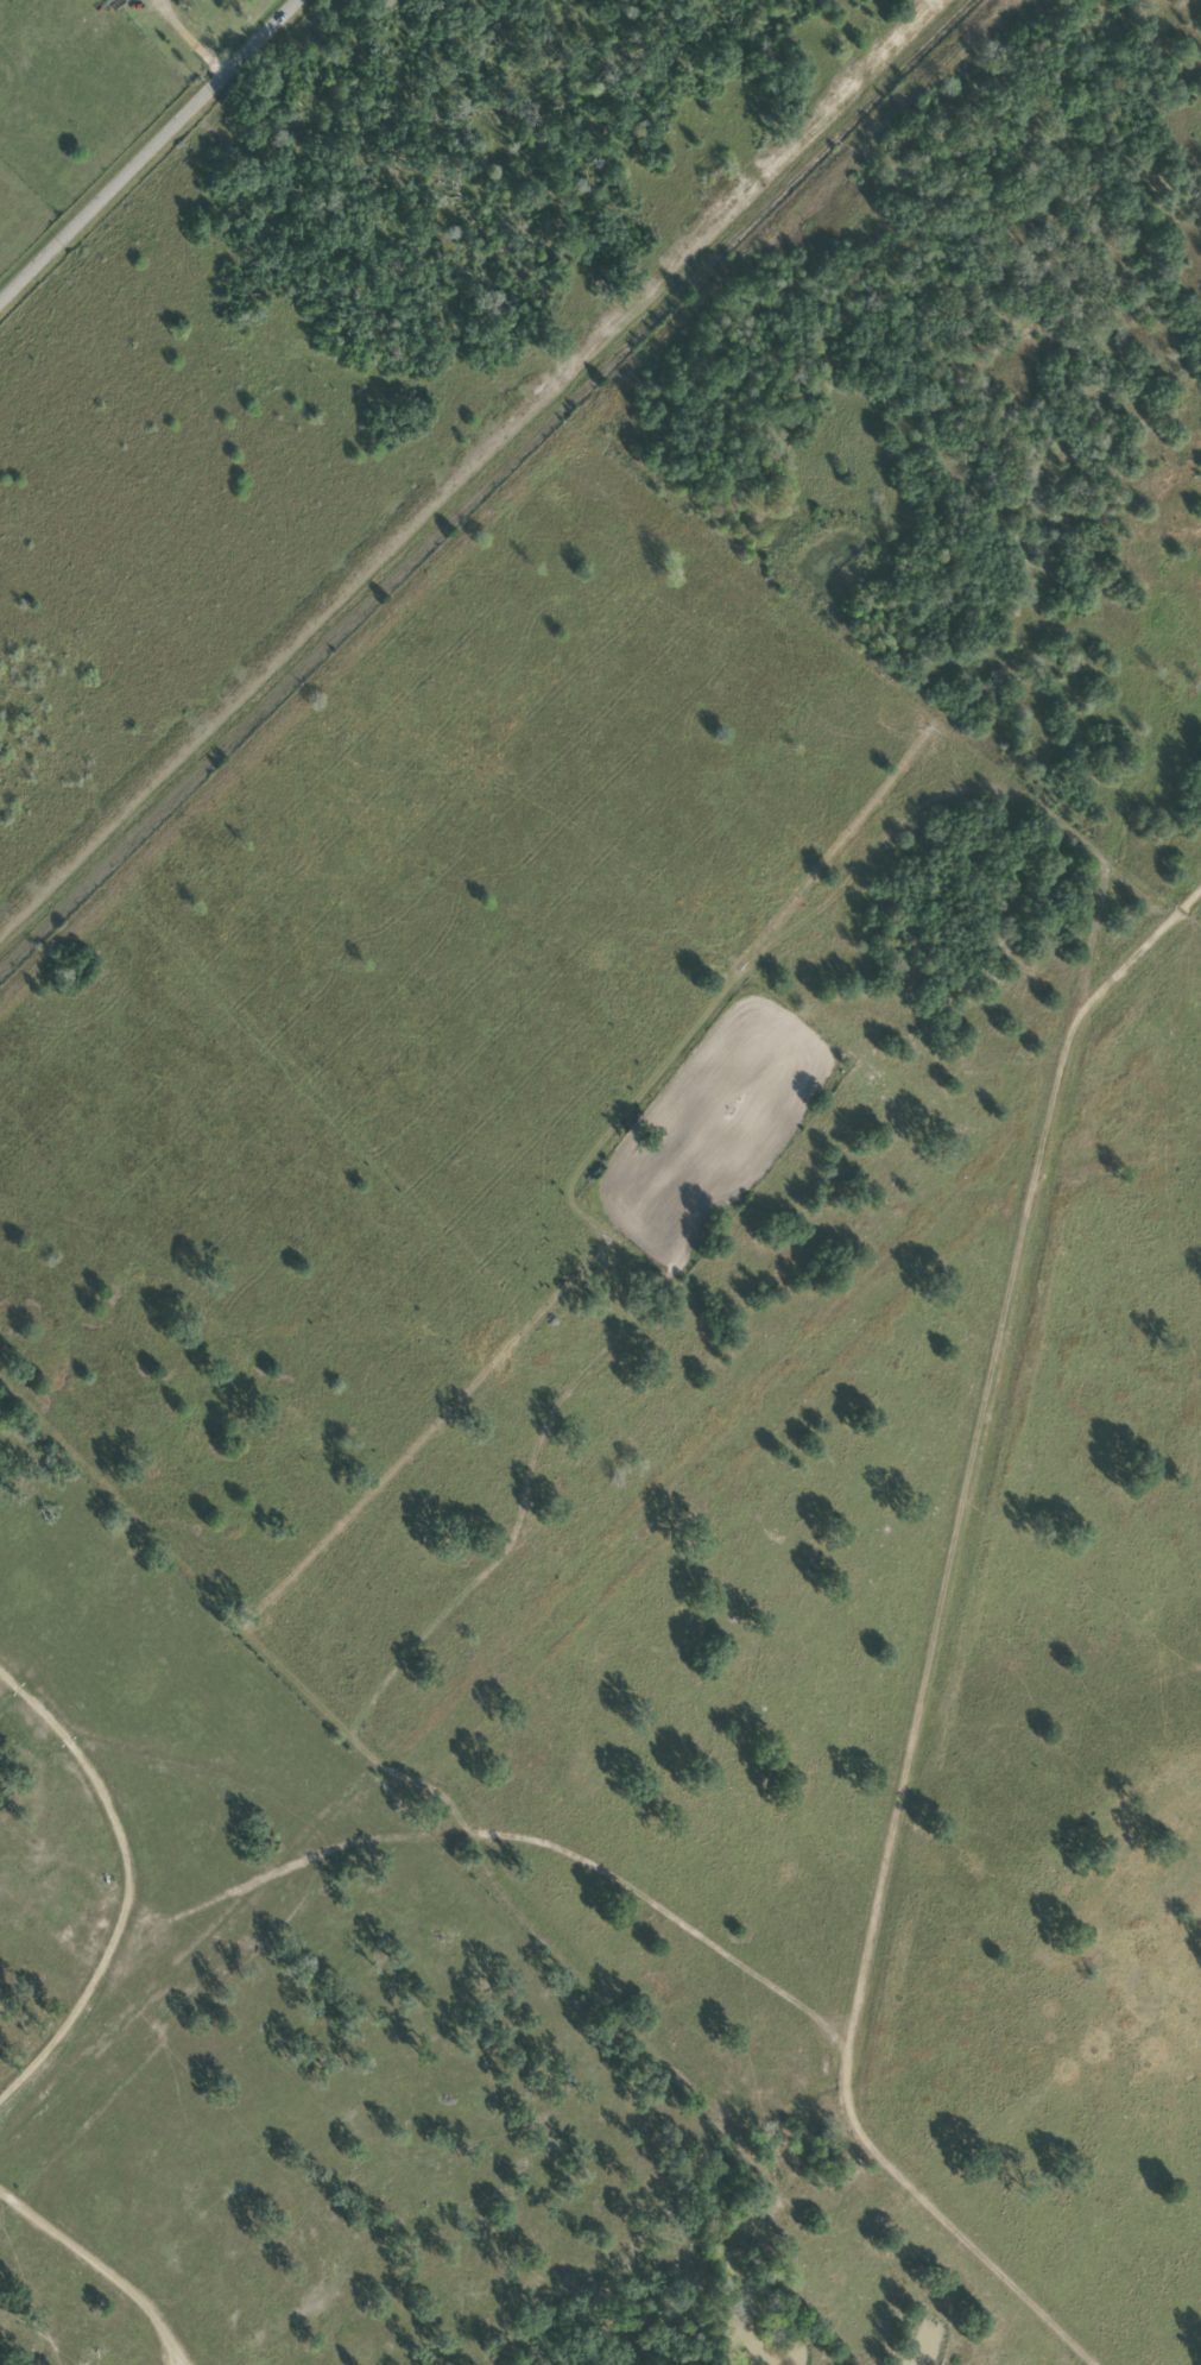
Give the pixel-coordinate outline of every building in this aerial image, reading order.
[(121,0),(103,0),(101,1),(109,11),(122,1),(121,0)]
